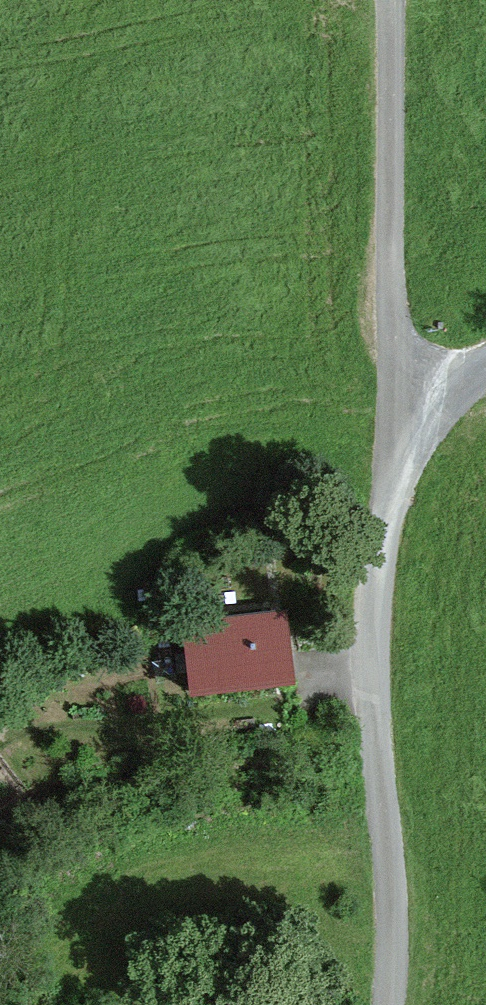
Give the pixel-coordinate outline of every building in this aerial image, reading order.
[(183,629),(191,697),(256,690),(254,669),(273,667),(267,619),(183,629)]
